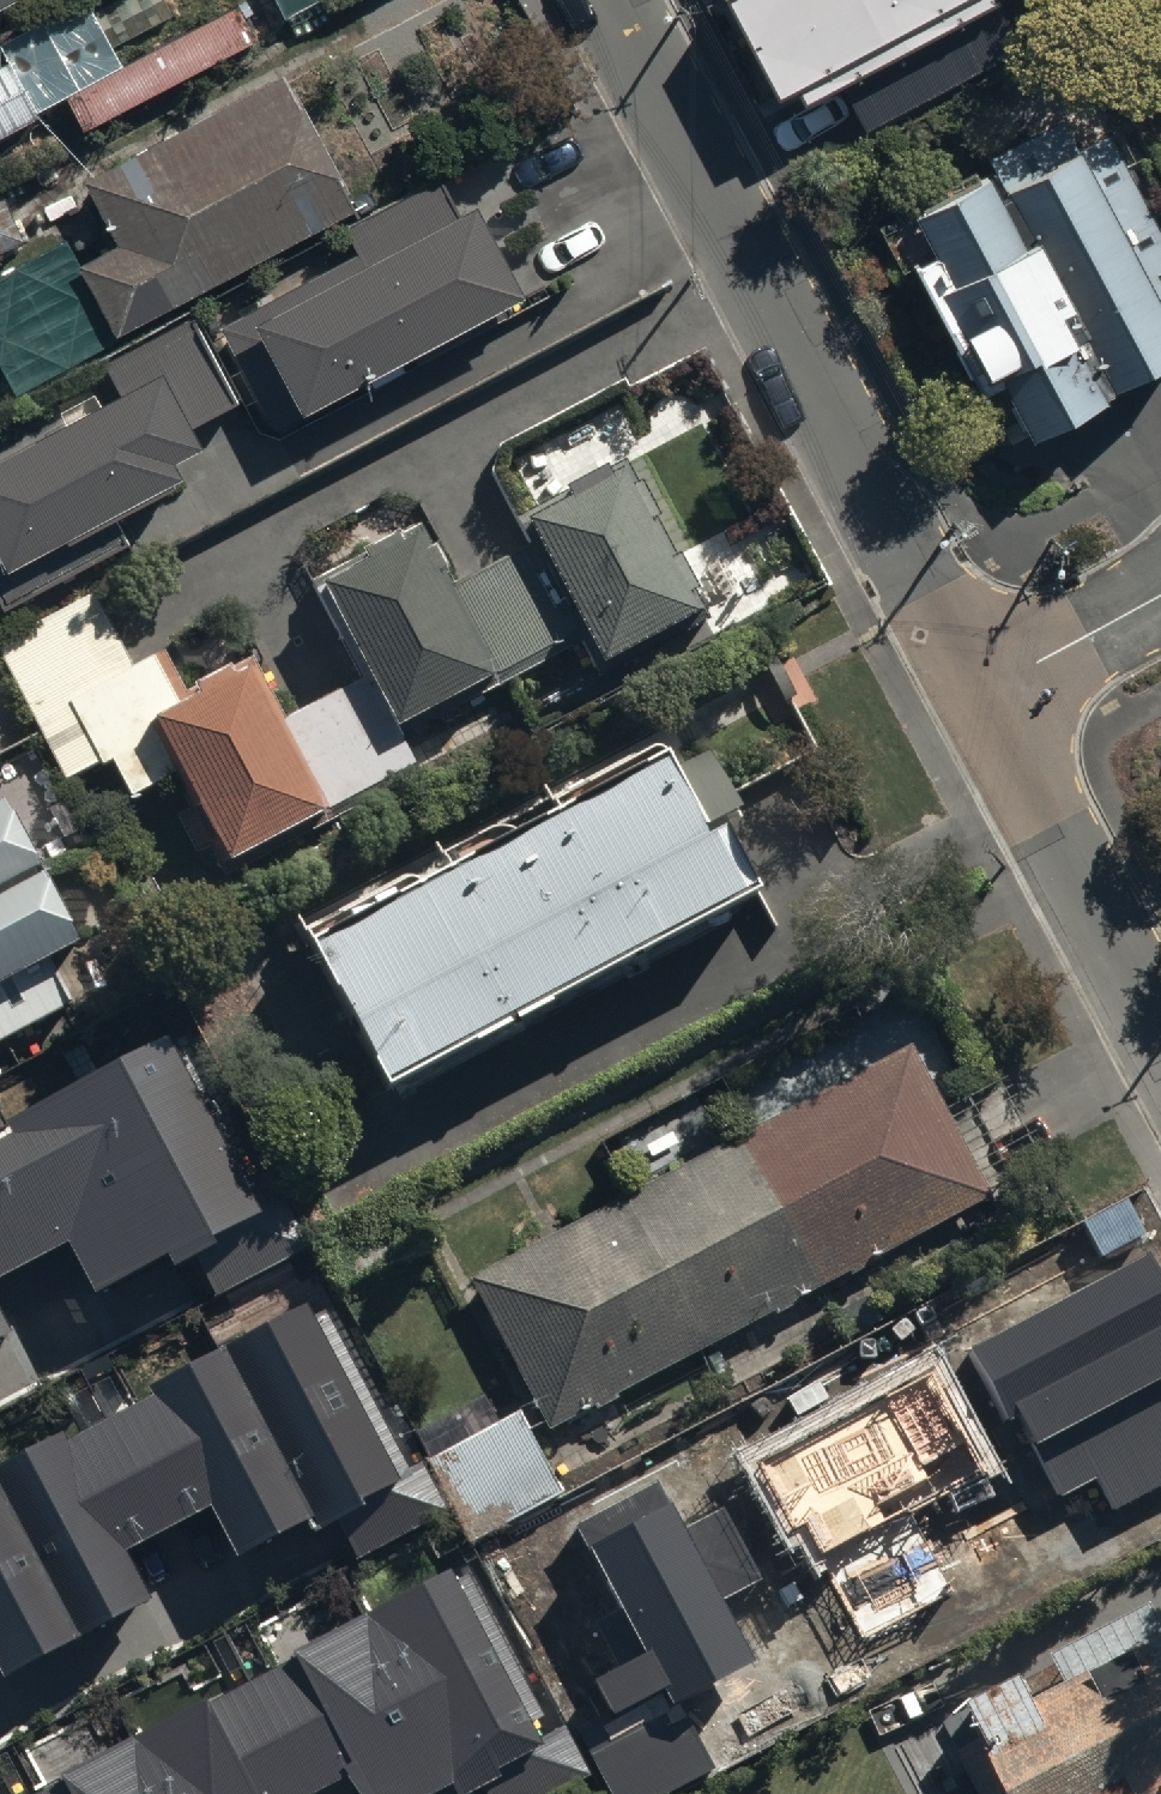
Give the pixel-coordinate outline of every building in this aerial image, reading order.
[(15,0),(0,0),(0,8),(15,0)] [(776,99),(968,0),(725,0),(776,99)] [(1147,11),(1160,38),(1160,3),(1147,11)] [(266,66),(238,11),(69,97),(97,152),(266,66)] [(0,74),(0,139),(33,122),(6,71),(0,74)] [(1158,102),(1160,100),(1160,72),(1147,80),(1158,102)] [(286,74),(83,181),(116,243),(71,267),(111,341),(359,210),(286,74)] [(908,212),(930,253),(904,267),(973,394),(995,381),(1024,434),(1160,359),(1160,291),(1152,274),(1160,269),(1160,227),(1109,132),(1071,153),(1054,121),(985,158),(990,167),(908,212)] [(422,374),(412,356),(426,348),(429,355),(454,342),(448,332),(534,285),(481,189),(454,203),(439,177),(346,229),(360,254),(222,330),(287,448),(422,374)] [(0,193),(0,253),(23,242),(0,193)] [(0,441),(0,592),(7,605),(55,579),(50,570),(199,488),(184,460),(215,443),(203,420),(244,397),(198,312),(122,354),(101,366),(109,381),(0,441)] [(0,644),(0,653),(67,781),(108,759),(131,802),(183,774),(231,865),(327,814),(332,823),(419,776),(394,729),(487,679),(492,687),(580,640),(597,671),(700,616),(632,490),(625,494),(613,472),(601,479),(597,471),(554,494),(560,506),(520,528),(529,546),(450,589),(416,525),(310,581),(361,678),(286,719),(253,657),(183,695),(162,655),(133,671),(92,595),(0,644)] [(657,775),(309,963),(378,1096),(748,897),(713,831),(729,822),(698,764),(662,784),(657,775)] [(71,1003),(49,962),(80,946),(6,805),(0,809),(0,1040),(71,1003)] [(66,1242),(94,1294),(192,1242),(218,1292),(305,1246),(275,1189),(253,1200),(168,1040),(11,1123),(15,1132),(0,1140),(0,1277),(66,1242)] [(908,1054),(469,1285),(542,1435),(986,1202),(908,1054)] [(968,1354),(1004,1423),(1016,1417),(1059,1497),(1097,1477),(1114,1508),(1160,1483),(1160,1271),(1153,1255),(968,1354)] [(0,1471),(0,1667),(4,1676),(153,1598),(128,1551),(210,1508),(236,1557),(306,1521),(313,1535),(336,1522),(357,1562),(447,1515),(419,1462),(404,1470),(318,1305),(0,1471)] [(9,1333),(0,1315),(0,1338),(9,1333)] [(954,1591),(911,1511),(987,1470),(933,1368),(757,1462),(793,1529),(807,1521),(868,1637),(954,1591)] [(525,1410),(431,1457),(470,1536),(565,1488),(525,1410)] [(658,1480),(576,1523),(645,1652),(595,1679),(615,1716),(666,1689),(674,1703),(757,1660),(723,1598),(762,1577),(724,1506),(684,1527),(658,1480)] [(334,1769),(351,1793),(409,1793),(439,1779),(447,1793),(464,1784),(469,1793),(535,1793),(583,1768),(555,1716),(540,1724),(458,1573),(445,1580),(435,1565),(278,1644),(281,1651),(195,1698),(190,1688),(47,1766),(50,1774),(15,1793),(288,1793),(334,1769)] [(965,1701),(984,1738),(923,1770),(936,1793),(1160,1793),(1160,1625),(1151,1605),(1052,1658),(1065,1682),(1032,1700),(1018,1673),(965,1701)] [(593,1754),(615,1793),(663,1793),(716,1765),(682,1705),(593,1754)]
